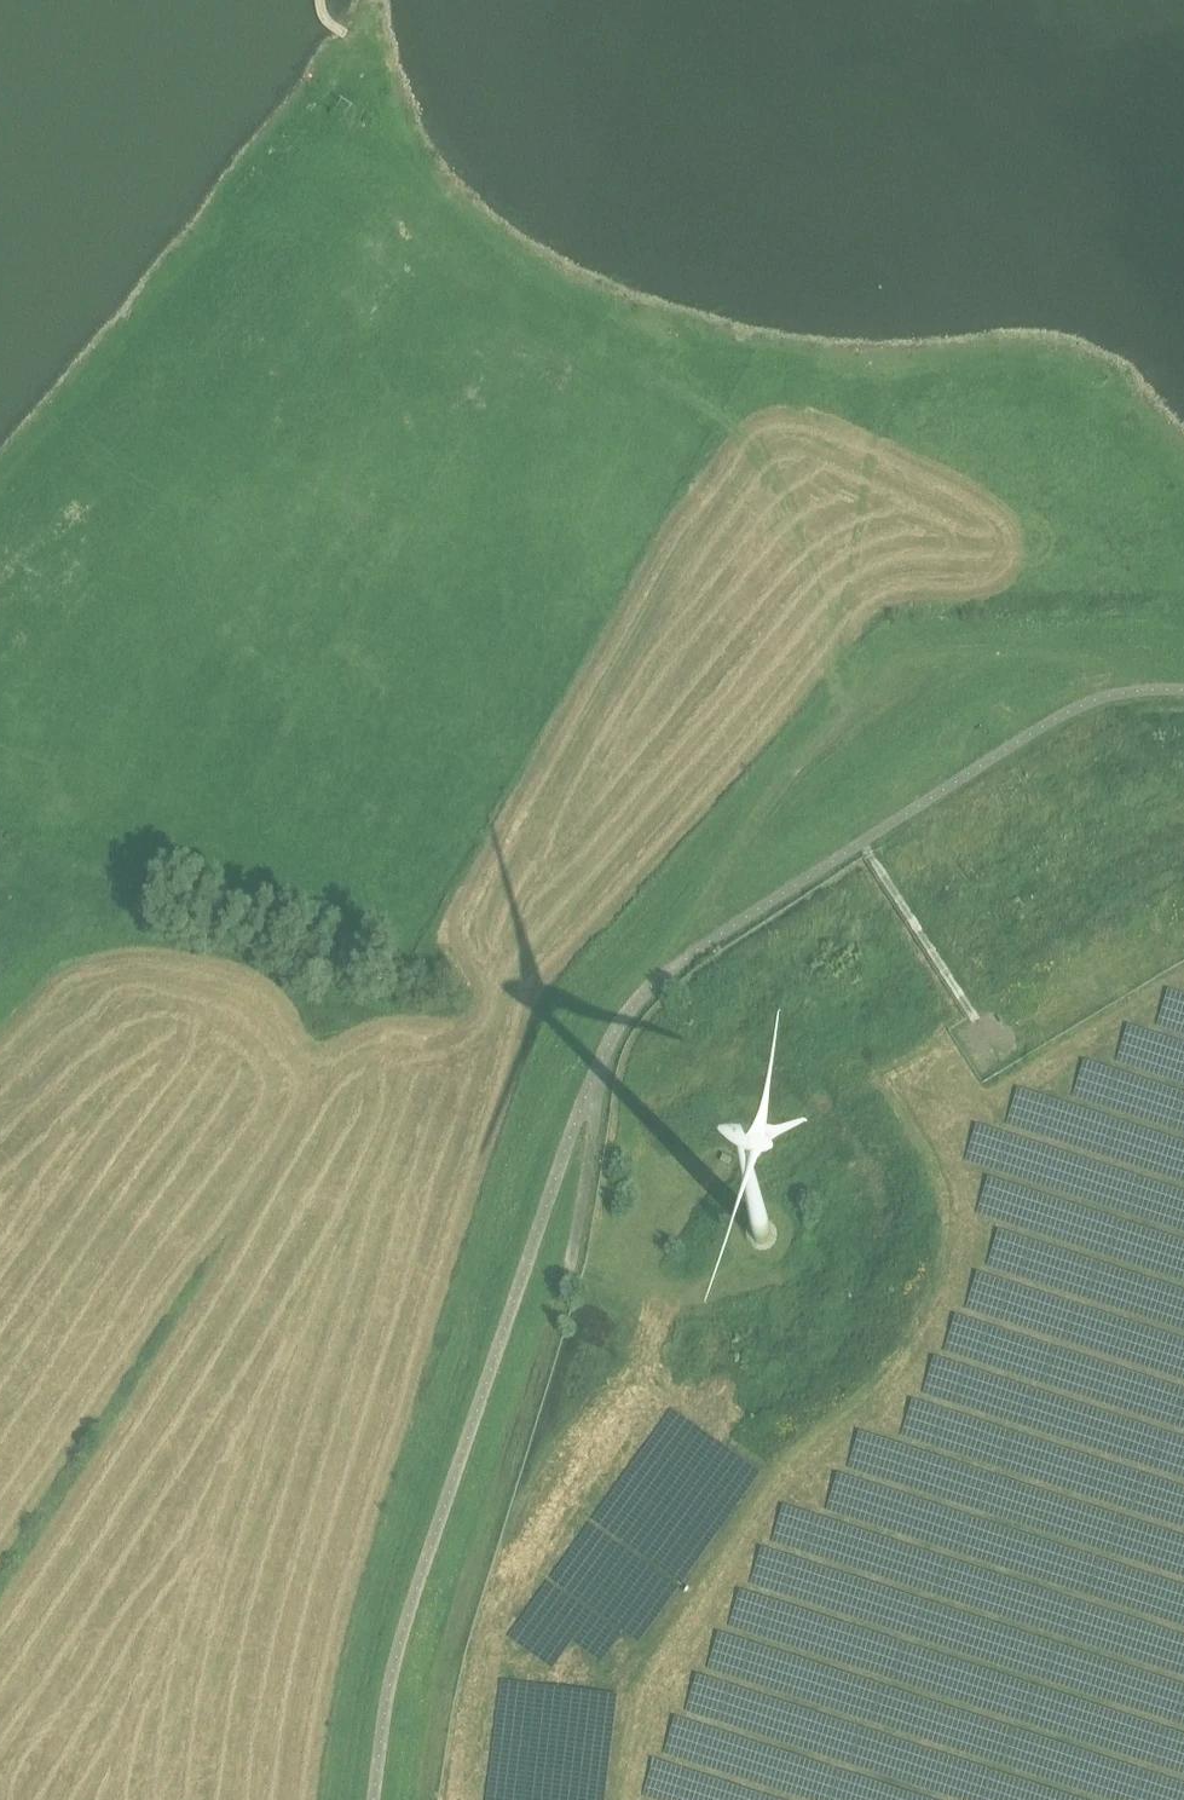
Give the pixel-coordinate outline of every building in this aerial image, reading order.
[(772,1220),(767,1218),(761,1217),(754,1219),(748,1223),(745,1230),(744,1237),(747,1244),(753,1249),(760,1251),(767,1250),(768,1249),(773,1246),(777,1242),(779,1236),(779,1230),(776,1225),(772,1220)]
